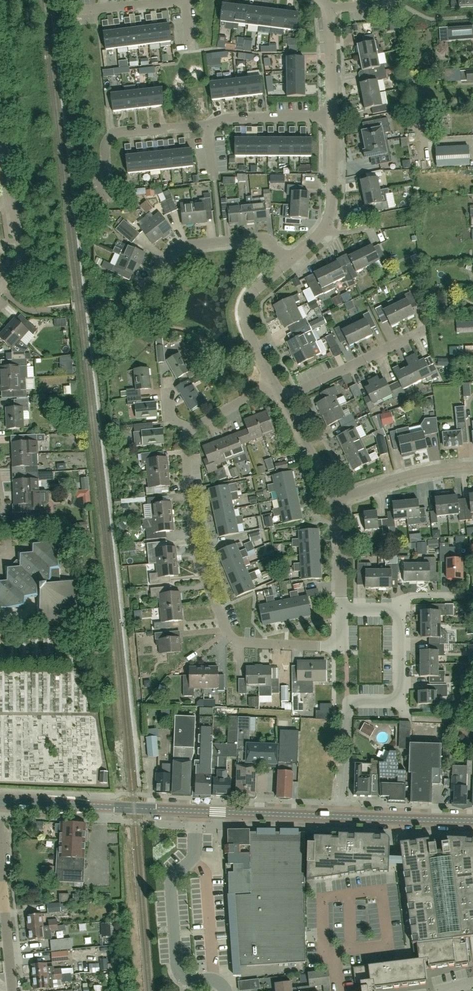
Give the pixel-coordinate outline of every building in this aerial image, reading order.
[(233,23),(235,5),(222,4),(220,21),(233,23)] [(248,7),(235,5),(233,23),(234,23),(233,28),(238,29),(239,24),(246,24),(248,7)] [(260,8),(248,7),(246,24),(258,26),(260,8)] [(273,10),(260,8),(258,26),(271,27),(273,10)] [(285,11),(273,10),(271,27),(283,29),(285,11)] [(298,13),(285,11),(283,29),(296,31),(298,13)] [(160,43),(171,41),(169,23),(158,25),(160,43)] [(160,43),(158,25),(147,26),(149,44),(160,43)] [(149,44),(147,26),(136,28),(138,46),(149,44)] [(138,46),(136,28),(125,29),(127,47),(138,46)] [(127,47),(125,29),(114,31),(116,49),(127,47)] [(116,49),(114,31),(103,32),(105,50),(116,49)] [(360,58),(377,55),(375,41),(379,40),(378,34),(363,37),(364,44),(357,45),(360,58)] [(216,48),(225,49),(242,51),(244,39),(237,38),(236,44),(218,41),(216,48)] [(251,39),(244,39),(242,51),(251,52),(252,46),(250,45),(251,39)] [(369,69),(370,76),(401,69),(401,67),(385,70),(384,64),(379,65),(377,55),(360,58),(362,70),(369,69)] [(287,71),(305,71),(304,58),(287,58),(287,71)] [(360,84),(362,97),(380,93),(378,80),(387,78),(386,74),(402,71),(401,69),(370,76),(371,81),(360,84)] [(460,69),(459,69),(459,70),(447,71),(448,82),(467,81),(467,82),(472,81),(472,70),(466,70),(466,71),(460,71),(460,69)] [(305,71),(287,71),(287,84),(305,83),(305,71)] [(250,96),(263,94),(261,76),(248,78),(250,96)] [(250,96),(248,78),(235,79),(237,97),(250,96)] [(237,97),(235,79),(223,81),(225,98),(237,97)] [(225,98),(223,81),(210,82),(212,100),(225,98)] [(305,83),(287,84),(287,97),(305,96),(305,83)] [(149,90),(151,107),(164,106),(162,88),(149,90)] [(151,107),(149,90),(137,91),(139,109),(151,107)] [(139,109),(137,91),(124,92),(126,110),(139,109)] [(112,101),(112,107),(113,112),(126,110),(124,92),(111,94),(111,95),(112,101)] [(385,92),(380,93),(362,97),(365,109),(372,108),(373,115),(389,112),(387,105),(388,105),(385,92)] [(362,132),(365,145),(387,141),(385,134),(390,132),(386,118),(374,121),(376,129),(362,132)] [(246,157),(246,139),(235,139),(235,157),(246,157)] [(257,157),(257,139),(246,139),(246,157),(257,157)] [(268,157),(268,139),(257,139),(257,157),(268,157)] [(279,157),(279,139),(268,139),(268,157),(279,157)] [(290,157),(290,139),(279,139),(279,157),(290,157)] [(300,157),(300,139),(290,139),(290,157),(300,157)] [(300,157),(312,157),(312,139),(300,139),(300,157)] [(365,145),(366,151),(363,151),(365,159),(375,157),(376,165),(391,162),(387,141),(365,145)] [(437,167),(469,165),(468,146),(436,148),(437,167)] [(182,169),(193,167),(191,149),(180,150),(182,169)] [(182,169),(180,150),(169,151),(171,170),(182,169)] [(171,170),(169,151),(159,153),(160,171),(171,170)] [(160,171),(159,153),(148,154),(150,172),(160,171)] [(150,172),(148,154),(137,155),(139,173),(150,172)] [(139,173),(137,155),(126,156),(128,174),(139,173)] [(363,194),(380,191),(378,177),(382,176),(381,170),(366,173),(367,179),(360,181),(363,194)] [(246,182),(246,174),(238,174),(237,182),(246,182)] [(309,206),(309,193),(303,193),(303,186),(287,185),(287,192),(292,192),(291,205),(309,206)] [(158,188),(160,194),(158,195),(161,202),(166,215),(172,212),(163,193),(161,187),(158,188)] [(172,212),(177,210),(169,190),(163,193),(172,212)] [(252,203),(254,223),(267,221),(265,209),(272,209),(270,194),(269,190),(263,190),(264,194),(263,195),(263,198),(252,199),(252,203)] [(380,191),(363,194),(365,206),(372,205),(373,211),(388,208),(387,202),(383,203),(380,191)] [(200,199),(200,202),(192,203),(195,225),(207,223),(205,212),(212,211),(210,193),(204,194),(204,199),(200,199)] [(242,224),(240,205),(240,204),(240,199),(227,200),(227,198),(221,199),(222,214),(229,213),(230,225),(242,224)] [(148,200),(141,205),(148,213),(154,209),(148,200)] [(195,225),(192,203),(180,204),(182,226),(195,225)] [(252,203),(240,204),(240,205),(242,224),(254,223),(252,203)] [(308,219),(309,206),(291,205),(291,218),(285,218),(285,224),(301,225),(301,219),(308,219)] [(159,213),(154,217),(150,212),(146,216),(164,239),(170,234),(168,232),(172,230),(159,213)] [(140,227),(153,244),(162,237),(163,239),(164,239),(146,216),(138,222),(141,226),(140,227)] [(140,234),(124,220),(121,217),(117,222),(120,225),(136,238),(140,234)] [(136,238),(120,225),(116,229),(132,243),(136,238)] [(113,252),(121,256),(140,265),(145,253),(125,245),(123,251),(115,247),(113,252)] [(372,245),(361,251),(368,266),(380,261),(382,265),(387,263),(381,249),(375,251),(372,245)] [(344,259),(353,279),(358,276),(357,272),(368,266),(361,251),(349,256),(349,257),(344,259)] [(410,257),(414,266),(420,264),(416,254),(410,257)] [(130,280),(132,274),(135,275),(140,265),(121,256),(116,266),(114,265),(111,272),(130,280)] [(337,261),(326,267),(334,283),(342,278),(347,288),(356,284),(353,279),(344,259),(338,262),(337,261)] [(329,285),(330,288),(335,286),(333,283),(334,283),(326,267),(314,273),(317,279),(308,283),(315,297),(324,293),(322,288),(329,285)] [(309,303),(316,300),(315,297),(310,288),(303,291),(309,303)] [(377,298),(385,294),(383,290),(375,294),(377,298)] [(395,304),(403,320),(415,314),(412,308),(418,305),(410,291),(405,294),(407,298),(395,304)] [(274,305),(279,316),(297,307),(294,302),(299,300),(296,294),(291,296),(274,305)] [(335,300),(340,307),(346,303),(341,296),(335,300)] [(395,304),(393,300),(388,302),(390,307),(384,310),(381,305),(375,308),(383,322),(388,319),(392,326),(403,320),(395,304)] [(302,318),(297,307),(279,316),(285,327),(292,324),(295,330),(309,323),(305,317),(302,318)] [(365,318),(354,324),(362,340),(373,334),(370,328),(376,325),(369,311),(363,314),(365,318)] [(14,318),(6,328),(20,341),(28,331),(32,335),(37,329),(28,321),(23,326),(14,318)] [(325,318),(318,323),(322,328),(329,324),(325,318)] [(287,341),(292,353),(310,344),(317,341),(311,329),(312,329),(309,323),(295,330),(298,336),(287,341)] [(362,340),(354,324),(342,330),(340,325),(334,328),(341,342),(347,339),(350,346),(362,340)] [(20,341),(6,328),(0,335),(0,338),(13,349),(20,341)] [(331,349),(338,345),(332,334),(326,338),(331,349)] [(155,340),(156,346),(158,363),(165,362),(164,346),(163,346),(162,341),(159,341),(159,339),(155,340)] [(313,350),(310,344),(292,353),(298,364),(321,353),(318,347),(313,350)] [(341,347),(335,349),(338,358),(344,356),(341,347)] [(12,351),(12,360),(25,359),(24,351),(12,351)] [(409,367),(405,369),(413,385),(422,380),(412,360),(417,358),(415,353),(405,358),(409,367)] [(177,379),(186,373),(190,379),(203,372),(199,365),(189,371),(179,354),(167,361),(177,379)] [(419,362),(417,358),(412,360),(422,380),(426,378),(427,382),(439,376),(433,365),(428,367),(424,359),(419,362)] [(1,379),(26,378),(28,378),(27,359),(25,359),(12,360),(12,367),(1,367),(1,379)] [(399,381),(394,384),(399,395),(405,392),(404,389),(413,385),(405,369),(400,371),(398,367),(393,369),(399,381)] [(126,390),(126,391),(127,396),(127,397),(141,396),(140,389),(150,388),(148,368),(133,369),(135,389),(126,390)] [(377,376),(373,378),(383,399),(392,394),(394,398),(399,395),(394,384),(388,386),(384,378),(380,381),(377,376)] [(26,378),(1,379),(2,391),(13,390),(14,398),(27,397),(26,378)] [(383,399),(373,378),(367,381),(370,385),(365,388),(369,396),(364,398),(369,410),(375,407),(374,403),(383,399)] [(191,410),(203,403),(189,379),(175,388),(179,394),(181,393),(191,410)] [(77,383),(70,384),(71,395),(78,394),(77,383)] [(355,398),(362,395),(356,384),(350,387),(355,398)] [(317,403),(323,414),(340,406),(347,402),(344,396),(337,399),(335,395),(338,393),(335,386),(321,393),(324,400),(317,403)] [(141,396),(127,397),(128,405),(135,404),(136,418),(157,416),(155,401),(141,403),(141,396)] [(23,411),(30,411),(29,399),(14,400),(15,408),(6,408),(8,429),(24,428),(23,411)] [(339,420),(342,426),(356,419),(353,413),(351,414),(349,409),(343,412),(340,406),(323,414),(328,425),(339,420)] [(444,433),(445,447),(463,445),(461,432),(468,431),(465,406),(455,407),(458,430),(453,430),(453,432),(444,433)] [(263,435),(275,431),(267,410),(255,415),(263,435)] [(382,426),(384,425),(393,423),(391,412),(380,415),(382,426)] [(263,435),(255,415),(244,419),(248,429),(242,431),(247,442),(263,435)] [(428,449),(426,442),(424,436),(438,433),(436,418),(425,419),(422,425),(423,432),(411,434),(415,452),(428,449)] [(338,436),(343,447),(361,439),(355,428),(359,426),(356,419),(342,426),(345,432),(338,436)] [(147,423),(134,424),(116,427),(116,429),(134,428),(135,432),(134,432),(135,446),(144,445),(163,443),(162,429),(148,430),(147,423)] [(364,426),(358,429),(363,439),(369,437),(364,426)] [(409,453),(415,452),(411,434),(410,435),(409,427),(396,430),(390,432),(394,449),(401,448),(403,455),(403,457),(410,456),(409,453)] [(247,442),(242,431),(226,437),(233,458),(245,453),(241,444),(247,442)] [(12,443),(13,455),(38,454),(37,442),(45,442),(45,434),(37,435),(24,435),(24,442),(12,443)] [(78,438),(79,445),(87,444),(86,437),(78,438)] [(233,458),(226,437),(214,442),(222,462),(233,458)] [(343,447),(348,458),(366,450),(361,439),(343,447)] [(386,441),(378,443),(381,455),(389,453),(386,441)] [(222,462),(214,442),(203,446),(207,458),(203,460),(209,473),(217,469),(216,465),(222,462)] [(354,470),(372,461),(378,458),(376,453),(369,456),(366,450),(348,458),(354,470)] [(147,473),(168,471),(167,456),(158,457),(158,451),(141,453),(142,465),(146,464),(147,473)] [(38,454),(13,455),(13,467),(25,467),(25,473),(38,473),(38,454)] [(264,460),(268,471),(275,468),(271,458),(264,460)] [(275,464),(277,471),(288,468),(287,461),(275,464)] [(234,479),(239,477),(235,467),(230,470),(234,479)] [(168,471),(147,473),(149,487),(146,487),(147,494),(162,492),(161,486),(170,485),(168,471)] [(269,489),(295,483),(292,471),(273,475),(275,483),(268,484),(269,489)] [(58,473),(43,472),(43,482),(58,482),(58,473)] [(38,473),(25,473),(26,480),(14,481),(15,493),(39,492),(39,491),(38,473)] [(295,483),(269,489),(270,493),(277,491),(278,499),(298,495),(295,483)] [(237,490),(230,492),(228,485),(209,489),(212,501),(238,495),(237,490)] [(87,508),(94,507),(91,490),(79,492),(80,499),(85,498),(87,508)] [(39,492),(15,493),(15,505),(27,504),(27,511),(46,511),(46,506),(49,503),(49,493),(47,493),(46,491),(39,491),(39,492)] [(445,493),(448,515),(458,514),(459,521),(466,520),(465,508),(458,509),(457,495),(450,496),(449,492),(445,493)] [(448,515),(445,493),(442,493),(442,497),(435,498),(436,511),(430,511),(431,524),(438,523),(437,517),(448,515)] [(469,495),(470,507),(465,508),(466,520),(472,520),(471,513),(472,513),(472,494),(469,495)] [(238,495),(212,501),(214,513),(233,509),(232,500),(239,498),(238,495)] [(298,495),(278,499),(280,507),(273,508),(274,513),(300,507),(298,495)] [(163,502),(162,497),(162,496),(147,498),(148,504),(144,505),(145,518),(152,518),(172,516),(171,502),(170,502),(163,502)] [(406,501),(407,519),(421,518),(421,524),(427,524),(425,509),(419,509),(418,500),(406,501)] [(396,533),(395,527),(395,521),(407,519),(406,501),(393,503),(394,511),(387,512),(388,519),(390,534),(396,533)] [(300,507),(274,513),(275,516),(282,515),(284,523),(303,519),(300,507)] [(233,509),(214,513),(217,525),(243,519),(242,514),(235,516),(233,509)] [(365,531),(379,529),(377,511),(363,512),(365,531)] [(172,516),(152,518),(153,528),(146,529),(147,539),(166,537),(166,531),(174,530),(172,516)] [(243,519),(217,525),(219,537),(239,533),(237,524),(244,522),(243,519)] [(381,520),(382,529),(383,535),(390,534),(388,519),(381,520)] [(294,538),(294,542),(320,541),(319,528),(302,529),(302,537),(294,538)] [(251,541),(261,538),(259,532),(249,534),(251,541)] [(156,563),(177,561),(176,546),(167,547),(167,541),(151,543),(152,549),(155,549),(156,563)] [(320,541),(294,542),(294,546),(302,546),(303,554),(321,553),(320,541)] [(39,622),(64,620),(78,605),(76,580),(61,581),(60,568),(61,568),(60,558),(59,545),(60,544),(57,542),(55,543),(44,544),(44,543),(33,543),(33,544),(32,544),(32,553),(20,554),(20,561),(18,561),(15,564),(15,567),(7,568),(8,581),(0,582),(0,607),(1,608),(2,607),(13,607),(13,608),(19,607),(25,606),(25,597),(38,597),(39,622)] [(223,562),(248,551),(246,547),(239,550),(236,543),(218,550),(223,562)] [(447,579),(462,578),(461,559),(454,560),(454,547),(449,548),(449,543),(440,543),(440,562),(447,562),(447,579)] [(223,562),(227,573),(245,565),(246,566),(248,565),(246,561),(244,562),(242,558),(249,555),(248,551),(223,562)] [(321,553),(303,554),(303,562),(295,562),(295,567),(321,565),(321,553)] [(428,563),(417,564),(417,582),(430,582),(430,573),(436,573),(435,557),(428,557),(428,563)] [(397,558),(397,564),(398,573),(404,573),(404,583),(417,582),(417,564),(404,564),(403,558),(397,558)] [(177,561),(156,563),(157,573),(149,574),(150,584),(171,582),(170,576),(178,575),(177,561)] [(371,563),(365,563),(357,563),(357,576),(365,576),(366,589),(378,589),(378,570),(371,570),(371,563)] [(386,569),(378,570),(378,589),(392,588),(391,579),(398,579),(398,573),(397,564),(386,564),(386,569)] [(227,573),(232,584),(257,573),(255,570),(249,573),(246,566),(245,565),(227,573)] [(321,565),(295,567),(295,571),(304,570),(304,579),(322,578),(321,565)] [(272,571),(261,575),(262,578),(255,580),(257,586),(275,580),(272,571)] [(257,573),(232,584),(237,595),(255,588),(251,581),(258,578),(257,573)] [(152,599),(159,598),(160,608),(181,606),(180,591),(171,592),(171,586),(151,588),(152,599)] [(299,590),(293,591),(299,618),(311,615),(307,596),(300,597),(299,590)] [(291,592),(292,599),(283,601),(287,620),(299,618),(293,591),(291,592)] [(283,601),(276,602),(275,595),(269,596),(275,623),(287,620),(283,601)] [(275,623),(269,596),(267,597),(268,604),(259,606),(262,625),(275,623)] [(421,611),(421,624),(440,624),(440,616),(446,615),(446,604),(433,604),(434,611),(421,611)] [(181,606),(160,608),(161,621),(154,622),(154,629),(170,627),(170,621),(183,620),(181,606)] [(448,644),(448,634),(443,629),(440,629),(440,624),(421,624),(421,637),(434,637),(434,644),(444,644),(448,644)] [(160,653),(181,651),(179,637),(171,638),(171,632),(155,633),(156,645),(159,645),(160,653)] [(434,644),(429,644),(429,650),(420,650),(420,664),(439,663),(438,656),(444,656),(444,644),(434,644)] [(300,702),(300,701),(300,685),(312,685),(312,680),(326,680),(326,661),(298,661),(298,677),(292,677),(292,702),(292,710),(292,711),(303,711),(303,702),(300,702)] [(439,671),(439,663),(420,664),(420,677),(430,677),(430,683),(444,683),(444,676),(445,676),(445,671),(439,671)] [(204,688),(204,666),(189,666),(189,675),(183,675),(183,695),(194,695),(194,688),(204,688)] [(217,690),(224,690),(224,674),(218,674),(218,666),(204,666),(204,688),(217,688),(217,690)] [(259,686),(259,666),(246,666),(247,678),(239,678),(239,693),(247,693),(247,686),(259,686)] [(272,696),(271,693),(279,693),(279,678),(271,678),(271,666),(259,666),(259,686),(259,696),(272,696)] [(437,704),(437,697),(447,697),(447,691),(447,684),(427,685),(427,691),(418,691),(418,704),(437,704)] [(237,707),(236,695),(229,696),(230,707),(237,707)] [(249,697),(249,707),(258,707),(259,698),(249,697)] [(463,704),(452,704),(452,713),(463,713),(463,704)] [(204,795),(211,796),(212,779),(212,770),(213,743),(212,743),(213,717),(213,708),(207,708),(200,708),(200,717),(198,761),(197,761),(195,761),(195,766),(197,767),(196,787),(195,795),(204,795)] [(175,716),(173,793),(190,793),(191,762),(194,752),(195,717),(190,717),(182,716),(175,716)] [(212,770),(212,779),(214,779),(213,796),(230,796),(231,779),(227,779),(227,771),(227,759),(228,759),(237,759),(238,717),(229,716),(228,720),(228,740),(220,739),(220,743),(213,743),(212,770)] [(250,717),(238,717),(237,759),(237,767),(237,796),(255,796),(256,767),(247,766),(247,762),(248,743),(249,743),(250,717)] [(362,734),(375,737),(376,730),(364,727),(362,734)] [(297,763),(297,746),(298,731),(280,730),(280,746),(279,763),(297,763)] [(399,731),(399,744),(410,744),(410,731),(400,731),(399,731)] [(146,738),(148,757),(158,756),(157,736),(146,738)] [(441,745),(410,744),(409,774),(412,774),(411,803),(431,804),(432,784),(440,785),(441,745)] [(276,763),(276,746),(248,746),(248,762),(276,763)] [(378,763),(378,764),(355,764),(354,796),(371,797),(371,795),(379,795),(379,796),(380,796),(380,797),(386,797),(387,799),(388,799),(388,802),(406,802),(406,801),(405,801),(406,791),(410,791),(409,782),(406,782),(406,771),(398,771),(398,760),(396,760),(396,752),(389,752),(385,761),(384,761),(383,762),(383,763),(378,763)] [(472,783),(472,761),(467,761),(467,774),(452,774),(452,777),(452,792),(455,792),(454,800),(453,800),(453,801),(454,801),(455,805),(458,806),(462,804),(463,805),(468,804),(466,800),(467,791),(467,790),(467,783),(472,783)] [(162,764),(162,774),(156,774),(156,793),(171,794),(171,774),(172,764),(162,764)] [(279,764),(278,772),(277,798),(292,798),(293,764),(279,764)] [(56,882),(70,883),(72,823),(61,822),(61,825),(56,825),(55,833),(60,833),(60,849),(57,849),(56,882)] [(86,823),(72,823),(70,883),(83,883),(85,842),(87,842),(88,833),(86,832),(86,823)] [(228,854),(228,864),(251,864),(250,832),(249,832),(249,830),(248,829),(238,829),(238,830),(228,830),(228,845),(225,845),(225,854),(228,854)] [(305,864),(305,833),(257,832),(250,832),(251,864),(305,864)] [(387,836),(384,835),(312,833),(312,836),(314,836),(314,839),(308,839),(307,880),(323,878),(323,879),(340,876),(379,871),(379,872),(389,872),(390,841),(389,838),(387,836)] [(466,938),(472,937),(472,839),(448,838),(448,842),(431,845),(430,839),(401,843),(415,959),(419,959),(417,944),(466,938)] [(229,896),(231,896),(232,896),(237,967),(306,962),(304,895),(304,892),(305,892),(305,864),(251,864),(228,864),(229,896)] [(59,902),(62,902),(69,902),(69,894),(59,894),(59,902)] [(60,903),(47,904),(48,913),(61,912),(60,903)] [(45,916),(42,916),(42,914),(27,916),(28,928),(43,927),(42,921),(45,921),(45,916)] [(29,941),(44,939),(52,939),(51,931),(50,932),(49,926),(43,927),(28,928),(29,941)] [(353,967),(355,982),(360,982),(362,990),(373,990),(373,989),(383,988),(383,986),(393,985),(393,987),(409,985),(409,983),(419,981),(419,983),(428,982),(426,968),(438,966),(437,964),(447,963),(448,965),(461,963),(461,965),(470,964),(466,938),(417,944),(419,959),(415,959),(353,967)] [(63,940),(50,941),(51,948),(63,947),(63,940)] [(52,952),(52,963),(69,962),(68,951),(52,952)] [(101,971),(109,970),(108,959),(100,960),(101,971)] [(46,963),(31,965),(33,977),(53,975),(54,975),(62,974),(62,973),(70,973),(70,968),(62,969),(54,970),(54,967),(47,967),(46,963)] [(313,988),(330,986),(329,970),(308,973),(309,986),(292,988),(291,981),(275,983),(276,990),(314,990),(313,988)] [(53,975),(33,977),(34,990),(49,989),(54,988),(53,975)] [(249,981),(238,982),(239,990),(250,990),(249,981)]
